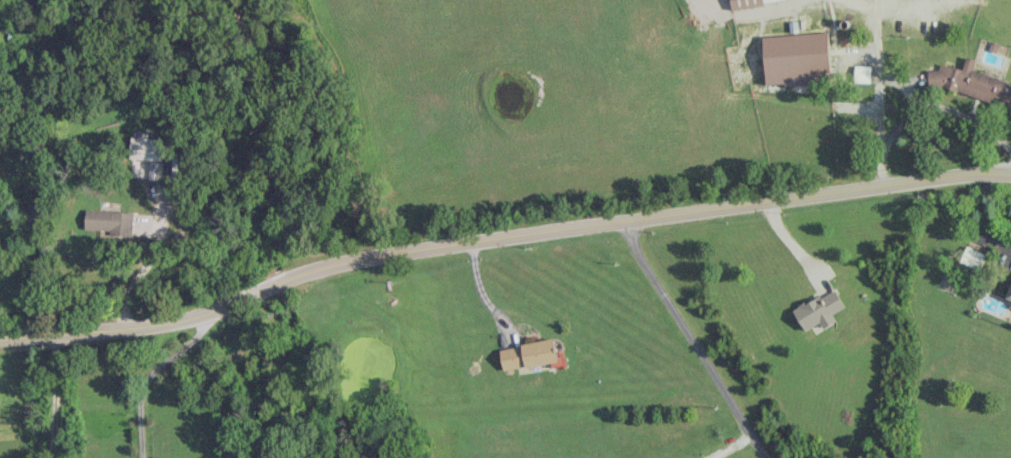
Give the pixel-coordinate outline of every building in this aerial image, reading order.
[(785,0),(731,0),(732,9),(785,1),(785,0)] [(766,86),(820,83),(820,72),(830,71),(828,33),(763,36),(766,86)] [(940,63),(938,71),(931,69),(927,83),(989,102),(991,96),(1010,102),(1010,99),(1010,82),(972,71),(976,59),(966,57),(962,69),(940,63)] [(130,159),(165,160),(166,139),(131,137),(130,159)] [(133,212),(85,210),(85,233),(133,234),(133,212)] [(960,262),(980,270),(986,254),(966,247),(960,262)] [(804,331),(820,323),(823,329),(836,322),(832,314),(845,308),(835,288),(793,310),(804,331)] [(557,362),(553,339),(500,348),(504,371),(557,362)]
